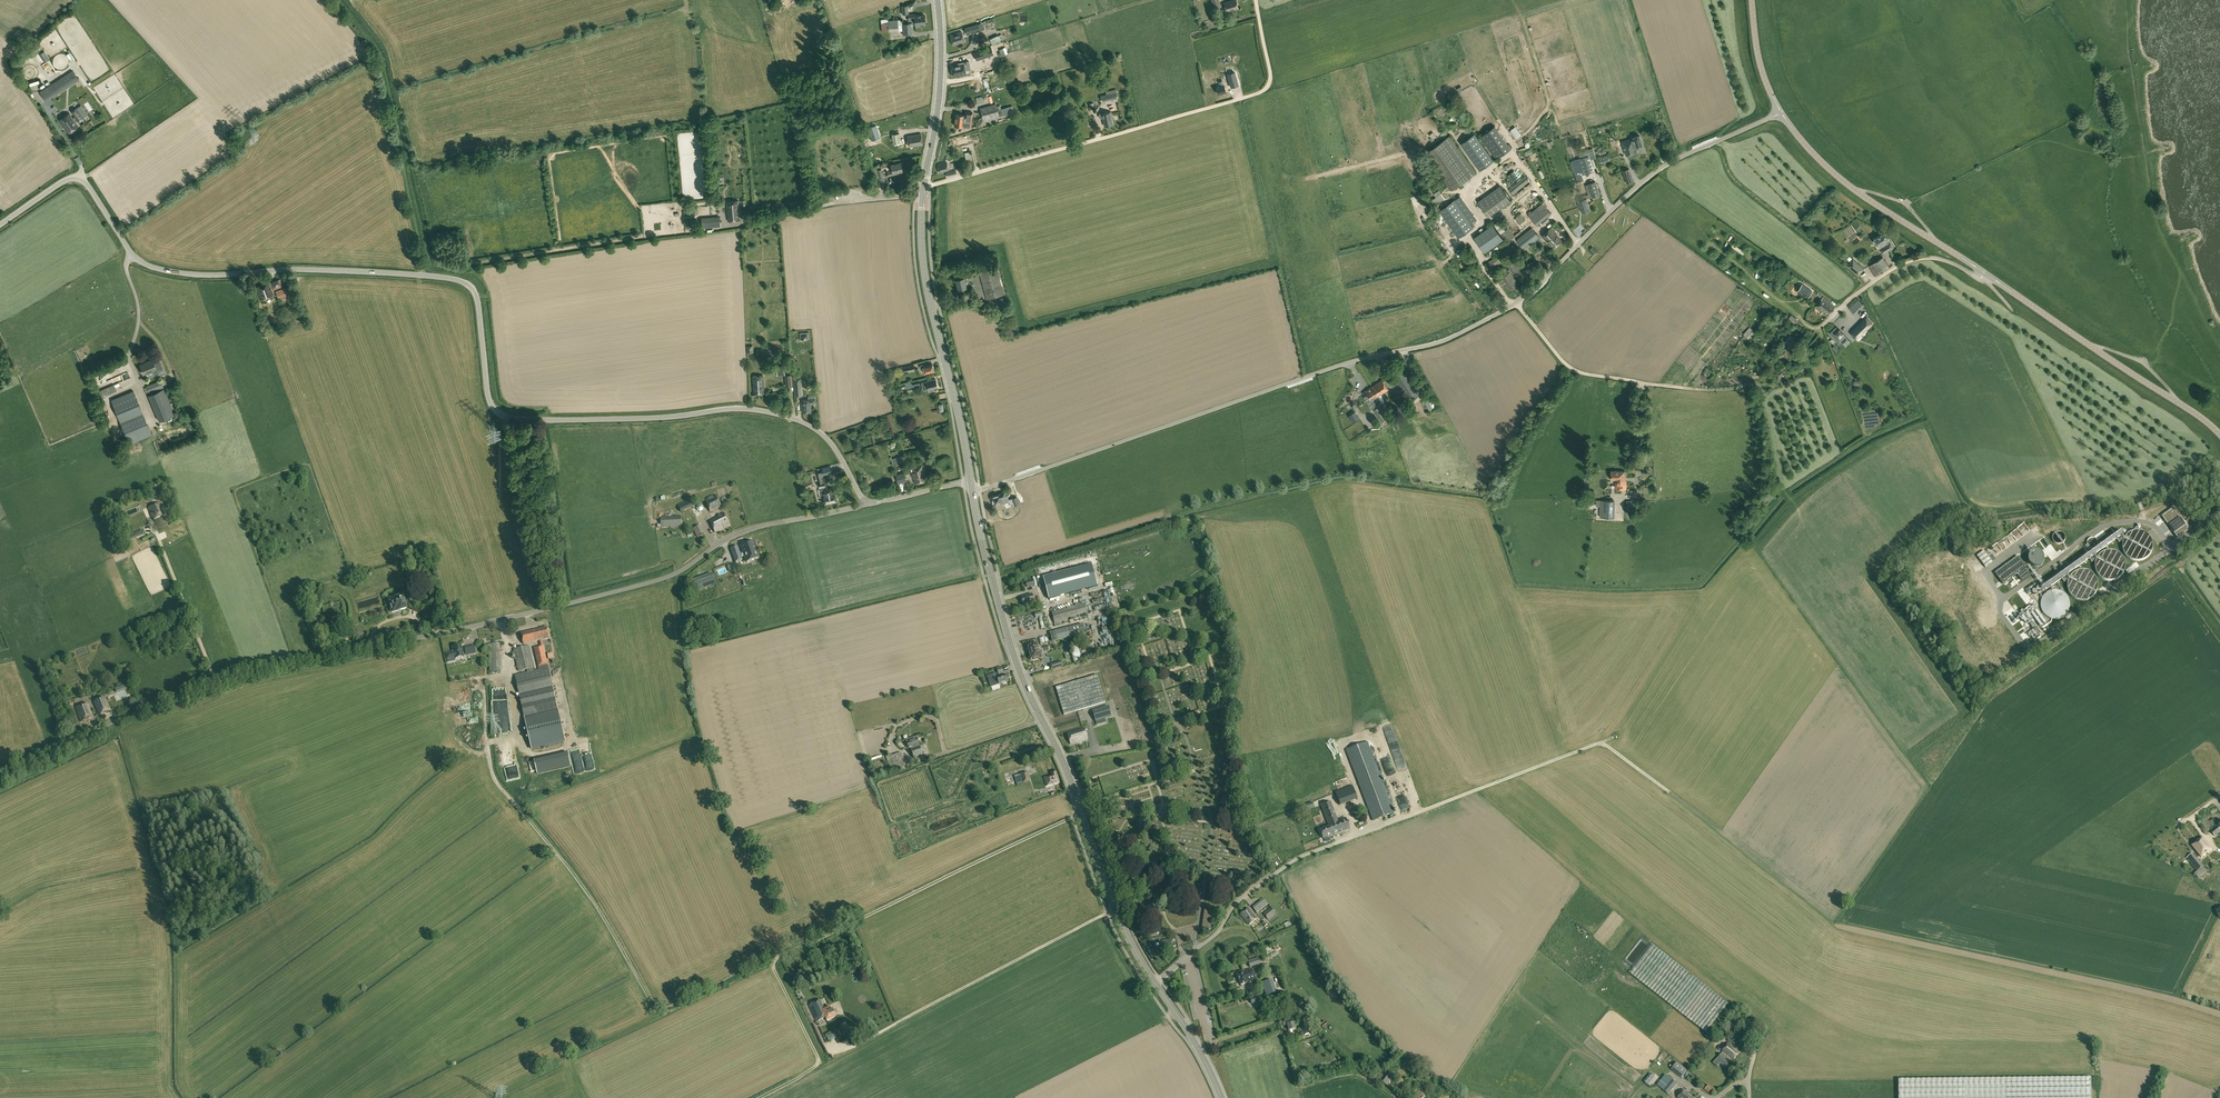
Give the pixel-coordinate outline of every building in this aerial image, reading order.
[(1221,8),(1219,0),(1211,0),(1214,10),(1221,8)] [(1227,11),(1238,8),(1236,0),(1234,0),(1224,3),(1227,11)] [(926,24),(925,19),(912,21),(912,25),(915,25),(916,27),(921,26),(920,25),(926,24)] [(899,31),(898,25),(898,20),(888,21),(888,31),(889,32),(899,31)] [(902,24),(903,35),(912,34),(911,23),(902,24)] [(967,35),(980,31),(978,25),(978,24),(965,28),(967,35)] [(965,42),(962,32),(950,35),(953,46),(965,42)] [(998,35),(989,39),(992,45),(1001,41),(998,35)] [(991,47),(981,51),(983,58),(993,54),(991,47)] [(960,63),(951,66),(953,77),(966,74),(965,70),(971,69),(969,60),(959,63),(960,63)] [(40,92),(46,102),(79,80),(72,70),(40,92)] [(1227,74),(1231,87),(1238,85),(1235,72),(1227,74)] [(1218,94),(1226,91),(1224,85),(1222,81),(1219,82),(1220,86),(1216,87),(1218,94)] [(1106,91),(1107,94),(1100,96),(1102,102),(1113,99),(1117,98),(1115,89),(1106,91)] [(983,96),(973,99),(975,106),(985,103),(983,96)] [(981,114),(997,110),(996,104),(980,108),(981,114)] [(1001,109),(998,109),(997,110),(999,116),(1009,113),(1008,107),(1001,109)] [(84,117),(77,108),(71,112),(75,118),(73,119),(69,113),(59,119),(68,133),(78,126),(75,122),(77,121),(78,121),(84,117)] [(999,116),(997,110),(981,114),(983,121),(999,116)] [(1113,116),(1111,111),(1110,111),(1100,113),(1099,114),(1100,118),(1102,118),(1103,117),(1105,126),(1107,125),(1108,126),(1111,126),(1111,124),(1113,124),(1111,117),(1113,116)] [(955,120),(972,122),(973,112),(965,112),(965,115),(956,114),(956,115),(955,116),(954,118),(955,119),(955,120)] [(971,128),(972,122),(955,120),(955,121),(954,122),(954,124),(955,125),(964,126),(964,127),(971,128)] [(872,141),(880,138),(877,125),(868,128),(872,141)] [(901,143),(900,133),(891,134),(893,144),(901,143)] [(1480,170),(1494,161),(1475,133),(1461,143),(1480,170)] [(907,136),(908,143),(909,147),(923,145),(921,134),(907,136)] [(1476,173),(1450,135),(1426,152),(1452,190),(1476,173)] [(1501,150),(1509,147),(1504,135),(1500,136),(1501,139),(1495,141),(1498,148),(1500,147),(1501,150)] [(1633,137),(1634,138),(1623,141),(1622,142),(1626,155),(1637,152),(1637,150),(1639,149),(1638,147),(1643,145),(1640,135),(1633,137)] [(1593,148),(1580,153),(1581,158),(1589,155),(1591,159),(1596,158),(1593,148)] [(1594,171),(1589,155),(1580,158),(1577,159),(1571,161),(1577,181),(1584,179),(1583,174),(1594,171)] [(1599,157),(1601,164),(1610,160),(1608,155),(1599,157)] [(1511,158),(1503,164),(1506,168),(1514,163),(1511,158)] [(887,172),(888,176),(896,174),(896,172),(903,170),(900,162),(891,165),(892,171),(887,172)] [(948,169),(946,162),(938,164),(939,172),(944,171),(948,170),(948,169)] [(1627,183),(1633,181),(1629,169),(1623,171),(1627,183)] [(1508,189),(1513,194),(1529,181),(1524,176),(1508,189)] [(1587,198),(1592,196),(1592,197),(1600,195),(1596,181),(1588,184),(1591,193),(1586,195),(1587,198)] [(1511,200),(1501,186),(1478,202),(1488,216),(1511,200)] [(1434,205),(1445,198),(1442,193),(1431,200),(1434,205)] [(1583,196),(1584,199),(1578,201),(1579,205),(1580,204),(1583,212),(1590,209),(1587,198),(1586,195),(1583,196)] [(739,206),(738,200),(726,201),(728,221),(740,220),(739,206)] [(1454,200),(1439,210),(1459,238),(1474,228),(1454,200)] [(1532,210),(1528,213),(1529,214),(1528,214),(1537,225),(1551,213),(1542,202),(1532,211),(1532,210)] [(1521,214),(1515,219),(1519,224),(1525,219),(1521,214)] [(702,218),(703,227),(721,226),(720,216),(702,218)] [(1552,224),(1558,231),(1562,227),(1556,221),(1552,224)] [(1485,253),(1503,239),(1493,224),(1474,237),(1485,253)] [(1532,227),(1516,240),(1524,249),(1540,237),(1532,227)] [(1508,228),(1506,230),(1500,233),(1507,242),(1512,238),(1515,236),(1508,228)] [(1542,236),(1548,243),(1550,242),(1554,247),(1561,241),(1562,240),(1556,234),(1551,228),(1542,236)] [(1880,235),(1889,250),(1894,247),(1885,232),(1880,235)] [(1883,253),(1889,250),(1880,235),(1874,239),(1883,253)] [(1889,267),(1883,257),(1869,266),(1876,276),(1889,267)] [(1510,268),(1508,270),(1509,272),(1502,277),(1510,289),(1518,283),(1511,274),(1513,272),(1520,267),(1515,261),(1508,266),(1510,268)] [(1858,264),(1853,270),(1859,274),(1863,268),(1858,264)] [(1004,295),(997,267),(979,272),(987,299),(1004,295)] [(967,287),(966,285),(966,283),(968,283),(967,278),(964,279),(964,278),(956,280),(959,289),(967,287)] [(273,290),(283,287),(281,279),(278,280),(278,279),(272,281),(273,282),(271,283),(273,290)] [(268,283),(256,287),(261,300),(273,295),(268,283)] [(1797,291),(1807,298),(1812,291),(1802,283),(1797,291)] [(278,299),(295,292),(293,285),(275,291),(278,299)] [(1815,307),(1827,317),(1835,307),(1824,297),(1815,307)] [(1854,304),(1858,308),(1863,304),(1859,299),(1854,304)] [(1863,320),(1850,333),(1854,337),(1861,331),(1863,333),(1872,324),(1867,318),(1864,321),(1863,320)] [(1829,333),(1839,343),(1846,336),(1836,326),(1829,333)] [(1750,340),(1756,333),(1750,327),(1743,334),(1750,340)] [(1788,346),(1793,350),(1807,334),(1804,331),(1797,339),(1790,333),(1787,335),(1786,334),(1782,338),(1784,340),(1782,342),(1788,346)] [(1786,358),(1793,350),(1788,346),(1784,351),(1781,351),(1777,357),(1780,359),(1775,363),(1777,366),(1783,362),(1786,358)] [(158,371),(163,369),(160,360),(154,362),(153,360),(140,365),(141,368),(140,369),(143,375),(153,370),(155,375),(159,373),(158,371)] [(934,366),(933,365),(932,364),(923,367),(923,365),(920,365),(920,369),(923,368),(925,374),(934,371),(935,370),(934,366)] [(1787,372),(1783,367),(1778,371),(1781,376),(1787,372)] [(1406,399),(1408,403),(1419,396),(1401,368),(1392,374),(1408,398),(1406,399)] [(786,386),(793,386),(792,374),(785,374),(786,386)] [(126,376),(115,379),(117,385),(128,381),(126,376)] [(763,381),(763,376),(753,376),(753,382),(754,393),(764,393),(763,381)] [(928,388),(928,390),(935,389),(934,388),(938,387),(936,379),(926,381),(927,382),(921,383),(923,390),(928,388)] [(164,387),(161,380),(146,386),(147,387),(144,388),(147,394),(164,387)] [(1382,380),(1372,386),(1374,389),(1378,395),(1377,395),(1378,396),(1388,389),(1382,380)] [(913,386),(912,381),(905,383),(905,386),(902,387),(902,390),(904,389),(914,386),(914,385),(913,386)] [(122,385),(125,391),(130,388),(128,383),(122,385)] [(98,391),(101,397),(116,391),(114,385),(98,391)] [(1374,389),(1372,386),(1365,391),(1370,400),(1377,395),(1378,395),(1374,389)] [(149,395),(159,421),(175,414),(164,389),(149,395)] [(152,434),(134,391),(111,400),(130,443),(152,434)] [(815,396),(808,397),(808,398),(809,399),(801,400),(802,412),(812,411),(811,403),(816,403),(815,396)] [(1427,406),(1429,410),(1435,406),(1430,397),(1427,399),(1430,404),(1427,406)] [(1376,408),(1383,420),(1389,416),(1381,404),(1376,408)] [(891,459),(893,464),(902,462),(900,456),(891,459)] [(823,475),(832,473),(830,465),(821,467),(823,475)] [(911,468),(912,472),(914,478),(913,478),(914,483),(927,480),(923,465),(912,467),(912,468),(911,468)] [(1627,481),(1626,481),(1626,471),(1611,471),(1611,480),(1615,480),(1615,489),(1626,489),(1627,481)] [(896,475),(898,482),(903,481),(902,477),(905,476),(905,473),(896,475)] [(167,486),(161,489),(159,489),(162,497),(170,493),(167,486)] [(829,502),(827,490),(826,486),(819,488),(819,491),(820,498),(823,497),(825,503),(829,502)] [(833,488),(827,490),(829,502),(837,501),(835,494),(834,494),(833,488)] [(1006,496),(1004,492),(991,497),(994,505),(1003,502),(1001,498),(1006,496)] [(722,507),(717,497),(715,498),(714,495),(708,498),(709,501),(706,502),(710,513),(714,511),(719,509),(722,507)] [(1011,499),(1014,506),(1020,503),(1017,496),(1011,499)] [(1597,500),(1597,506),(1600,506),(1600,517),(1615,518),(1616,500),(1600,500),(1597,500)] [(166,515),(161,503),(148,508),(153,520),(166,515)] [(2169,527),(2170,526),(2177,537),(2188,529),(2173,508),(2161,516),(2169,527)] [(697,511),(689,516),(692,521),(700,517),(697,511)] [(718,517),(710,521),(715,533),(724,529),(730,526),(724,513),(718,516),(718,517)] [(661,518),(661,527),(664,527),(681,526),(680,516),(664,517),(661,518)] [(700,526),(693,529),(697,537),(704,534),(700,526)] [(2054,533),(2053,535),(2052,536),(2052,538),(2052,539),(2053,541),(2053,542),(2055,543),(2056,544),(2057,544),(2059,545),(2060,544),(2062,544),(2063,543),(2064,542),(2065,541),(2066,539),(2066,538),(2066,536),(2065,535),(2064,533),(2063,532),(2062,531),(2061,531),(2059,531),(2057,531),(2056,531),(2055,532),(2054,533)] [(2151,553),(2152,551),(2152,550),(2153,549),(2153,547),(2153,546),(2153,544),(2152,543),(2152,541),(2151,540),(2151,539),(2150,537),(2149,536),(2148,535),(2147,534),(2146,533),(2145,533),(2143,532),(2142,531),(2140,531),(2139,531),(2137,531),(2136,531),(2134,531),(2133,532),(2132,532),(2130,533),(2129,534),(2128,534),(2127,535),(2126,537),(2125,538),(2124,539),(2124,540),(2123,542),(2123,543),(2123,545),(2123,546),(2123,548),(2123,549),(2123,551),(2124,552),(2124,553),(2125,555),(2126,556),(2127,557),(2128,558),(2129,559),(2131,559),(2132,560),(2134,560),(2135,561),(2136,561),(2138,561),(2139,561),(2141,561),(2142,560),(2144,560),(2145,559),(2146,558),(2147,557),(2149,556),(2150,555),(2150,554),(2151,553)] [(2088,539),(2087,541),(2087,542),(2087,543),(2087,544),(2087,545),(2088,547),(2089,547),(2090,548),(2091,549),(2092,549),(2094,549),(2095,548),(2096,548),(2097,547),(2098,546),(2098,544),(2098,543),(2098,542),(2098,541),(2097,540),(2096,539),(2095,538),(2094,537),(2092,537),(2091,537),(2090,538),(2089,539),(2088,539)] [(743,553),(745,557),(747,562),(759,558),(753,541),(741,546),(743,553)] [(744,557),(745,557),(743,553),(740,554),(738,547),(731,549),(735,560),(744,557)] [(1983,550),(1976,555),(1984,566),(1992,561),(1983,550)] [(2029,555),(2029,556),(2028,557),(2028,559),(2028,561),(2029,562),(2030,564),(2032,566),(2033,566),(2035,567),(2037,567),(2038,567),(2040,566),(2041,565),(2042,564),(2043,562),(2044,561),(2044,559),(2044,557),(2043,556),(2042,554),(2041,553),(2040,552),(2038,551),(2036,551),(2035,551),(2033,552),(2032,553),(2030,554),(2029,555)] [(2124,573),(2124,571),(2125,570),(2125,568),(2125,567),(2125,565),(2125,564),(2125,562),(2125,561),(2124,560),(2123,558),(2123,557),(2122,556),(2121,555),(2120,554),(2118,553),(2117,552),(2116,552),(2114,551),(2113,551),(2111,551),(2110,551),(2108,551),(2107,551),(2106,551),(2104,552),(2103,553),(2102,553),(2100,554),(2099,555),(2098,556),(2097,558),(2097,559),(2096,560),(2096,562),(2095,563),(2095,565),(2095,566),(2095,567),(2095,569),(2096,570),(2096,572),(2097,573),(2098,574),(2099,576),(2100,577),(2101,578),(2102,578),(2103,579),(2105,580),(2106,580),(2108,581),(2109,581),(2110,581),(2112,581),(2113,580),(2115,580),(2116,580),(2118,579),(2119,578),(2120,577),(2121,576),(2122,575),(2123,574),(2124,573)] [(1995,573),(2003,584),(2012,577),(2016,583),(2030,573),(2018,557),(1995,573)] [(738,572),(745,568),(741,560),(733,565),(738,572)] [(1092,565),(1043,577),(1049,599),(1098,586),(1092,565)] [(2096,592),(2097,591),(2097,590),(2097,588),(2098,587),(2098,585),(2098,584),(2097,582),(2097,581),(2096,579),(2096,578),(2095,577),(2094,576),(2093,575),(2092,574),(2091,573),(2089,572),(2088,571),(2087,571),(2085,571),(2084,570),(2082,570),(2081,571),(2079,571),(2078,571),(2077,572),(2075,572),(2074,573),(2073,574),(2072,575),(2071,576),(2070,577),(2069,579),(2068,580),(2068,581),(2068,583),(2068,584),(2067,586),(2068,587),(2068,589),(2068,590),(2069,592),(2069,593),(2070,594),(2071,595),(2072,596),(2073,597),(2074,598),(2076,599),(2077,600),(2078,600),(2080,600),(2081,601),(2083,601),(2084,600),(2086,600),(2087,600),(2089,599),(2090,599),(2091,598),(2092,597),(2093,596),(2094,595),(2095,594),(2096,592)] [(714,580),(697,586),(698,590),(715,584),(714,580)] [(1034,580),(1025,582),(1027,588),(1035,586),(1034,580)] [(1169,595),(1180,592),(1178,585),(1167,588),(1169,595)] [(2068,611),(2069,610),(2069,609),(2070,607),(2070,606),(2070,604),(2070,603),(2070,602),(2069,600),(2069,599),(2068,598),(2067,596),(2067,595),(2066,594),(2064,593),(2063,592),(2062,592),(2061,591),(2059,591),(2058,590),(2057,590),(2055,590),(2054,590),(2052,590),(2051,591),(2050,591),(2048,592),(2047,593),(2046,594),(2045,595),(2044,596),(2043,597),(2042,598),(2042,599),(2041,601),(2041,602),(2041,604),(2041,605),(2041,606),(2041,608),(2041,609),(2042,611),(2043,612),(2043,613),(2044,614),(2045,615),(2046,616),(2047,617),(2049,618),(2050,618),(2051,619),(2053,619),(2054,619),(2056,619),(2057,619),(2059,619),(2060,619),(2061,618),(2063,617),(2064,617),(2065,616),(2066,615),(2067,614),(2068,613),(2068,611)] [(1021,597),(1023,606),(1034,603),(1032,594),(1021,597)] [(1152,594),(1131,598),(1133,606),(1146,603),(1145,602),(1154,600),(1152,594)] [(2023,608),(2028,603),(2020,594),(2015,598),(2023,608)] [(406,609),(402,596),(389,600),(392,612),(406,609)] [(383,608),(380,601),(370,605),(373,611),(383,608)] [(1052,613),(1055,624),(1087,615),(1084,604),(1052,613)] [(2029,608),(2026,611),(2039,629),(2043,627),(2029,608)] [(1106,619),(1109,628),(1108,628),(1113,646),(1108,647),(1103,649),(1104,654),(1121,650),(1111,613),(1104,615),(1105,619),(1106,619)] [(1052,642),(1076,635),(1085,633),(1082,624),(1050,633),(1052,642)] [(337,636),(335,628),(327,629),(329,638),(337,636)] [(549,638),(547,628),(521,634),(523,644),(539,641),(540,646),(534,648),(539,670),(535,671),(530,646),(513,650),(518,672),(527,670),(527,672),(515,675),(524,719),(531,749),(565,742),(558,711),(542,640),(549,638)] [(2035,629),(2028,634),(2029,635),(2030,635),(2035,641),(2041,637),(2035,629)] [(490,671),(501,671),(500,644),(489,644),(490,671)] [(1029,653),(1039,651),(1037,644),(1028,647),(1029,653)] [(464,657),(461,645),(452,647),(453,651),(452,653),(446,654),(447,659),(455,658),(455,659),(464,657)] [(1070,647),(1075,663),(1082,660),(1077,645),(1070,647)] [(477,653),(476,647),(466,649),(467,655),(477,653)] [(1104,654),(1103,649),(1103,648),(1094,651),(1096,657),(1104,654)] [(1043,652),(1042,652),(1042,650),(1039,651),(1029,653),(1031,660),(1041,658),(1040,654),(1042,653),(1043,652)] [(1061,661),(1049,664),(1051,670),(1062,667),(1061,661)] [(991,687),(999,685),(1007,682),(1005,675),(997,678),(996,674),(988,677),(991,687)] [(1106,702),(1097,675),(1056,688),(1064,715),(1106,702)] [(111,710),(105,697),(93,702),(98,715),(111,710)] [(76,708),(81,722),(93,717),(88,703),(76,708)] [(1095,721),(1111,716),(1108,707),(1092,712),(1095,721)] [(1070,744),(1087,739),(1084,728),(1067,733),(1070,744)] [(1116,729),(1108,730),(1108,737),(1117,735),(1116,729)] [(493,747),(497,746),(499,749),(501,749),(498,739),(491,741),(493,747)] [(913,747),(914,749),(920,747),(917,739),(906,743),(909,749),(913,747)] [(1372,821),(1394,813),(1375,761),(1368,743),(1346,751),(1353,769),(1372,821)] [(920,747),(914,749),(911,750),(914,758),(923,755),(920,747)] [(537,774),(571,766),(568,753),(534,760),(537,774)] [(906,766),(901,753),(892,756),(891,755),(889,756),(889,757),(886,758),(887,761),(890,760),(894,770),(894,771),(906,766)] [(1050,772),(1051,776),(1044,778),(1046,787),(1059,783),(1056,771),(1050,772)] [(1020,774),(1023,784),(1030,782),(1027,772),(1020,774)] [(1357,799),(1352,785),(1335,792),(1340,806),(1357,799)] [(1323,838),(1331,835),(1331,837),(1350,829),(1346,818),(1338,821),(1330,802),(1321,805),(1329,826),(1319,829),(1323,838)] [(2211,832),(2215,836),(2219,832),(2219,830),(2217,827),(2211,832)] [(2212,850),(2203,837),(2192,845),(2202,857),(2212,850)] [(2190,863),(2196,858),(2193,853),(2187,858),(2190,863)] [(2203,867),(2197,871),(2195,873),(2198,878),(2207,871),(2203,867)] [(1257,913),(1263,909),(1259,904),(1253,909),(1257,913)] [(1256,919),(1248,908),(1240,914),(1249,925),(1256,919)] [(1263,914),(1267,920),(1276,914),(1271,908),(1263,914)] [(1203,928),(1209,928),(1211,911),(1205,910),(1203,928)] [(1159,942),(1160,947),(1159,947),(1160,951),(1163,950),(1163,951),(1173,948),(1172,947),(1176,946),(1174,942),(1173,943),(1171,938),(1159,942)] [(1630,973),(1706,1033),(1728,1004),(1652,945),(1630,973)] [(1249,962),(1251,967),(1260,964),(1258,959),(1249,962)] [(1237,974),(1240,985),(1255,980),(1252,969),(1237,974)] [(1262,996),(1250,999),(1252,1004),(1264,1000),(1262,996)] [(827,1021),(835,1017),(831,1007),(825,1010),(821,1000),(809,1005),(817,1022),(826,1018),(827,1021)] [(1724,1022),(1727,1024),(1723,1029),(1724,1030),(1723,1032),(1726,1035),(1733,1026),(1735,1024),(1736,1024),(1738,1021),(1733,1017),(1731,1020),(1727,1017),(1724,1022)] [(1283,1022),(1284,1025),(1287,1024),(1289,1031),(1295,1029),(1293,1022),(1290,1023),(1289,1021),(1283,1022)] [(1740,1052),(1729,1043),(1721,1052),(1723,1053),(1731,1060),(1733,1061),(1740,1052)] [(1722,1054),(1721,1054),(1716,1060),(1725,1067),(1730,1061),(1731,1060),(1723,1053),(1722,1054)] [(1671,1069),(1682,1078),(1688,1071),(1677,1062),(1671,1069)] [(1378,1079),(1386,1085),(1392,1077),(1384,1070),(1378,1079)] [(1658,1086),(1668,1094),(1677,1084),(1666,1076),(1658,1086)] [(2091,1079),(1899,1080),(1899,1097),(2091,1097),(2091,1079)] [(1678,1097),(1694,1097),(1685,1090),(1678,1097)]
